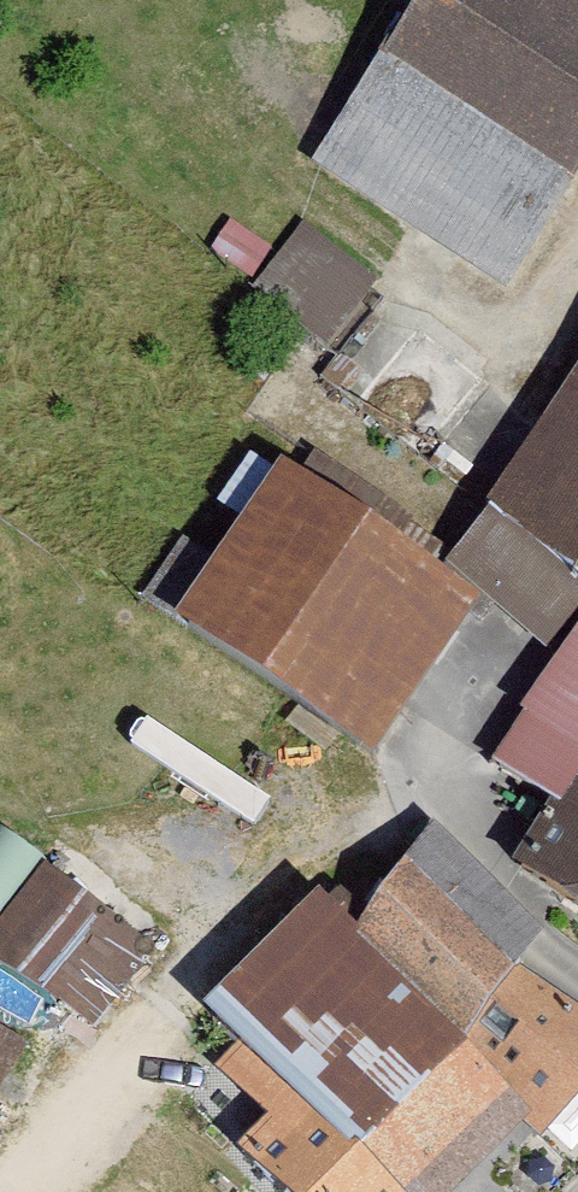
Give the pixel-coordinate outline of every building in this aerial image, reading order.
[(569,0),(431,0),(316,178),(505,300),(577,187),(577,6),(569,0)] [(335,342),(386,278),(307,215),(255,279),(335,342)] [(491,504),(577,572),(577,362),(491,504)] [(444,564),(285,453),(183,616),(372,748),(485,596),(444,564)] [(566,660),(577,644),(577,572),(491,504),(444,564),(485,596),(566,660)] [(493,755),(564,800),(520,871),(577,908),(577,644),(566,660),(493,755)] [(47,855),(4,817),(0,821),(0,908),(47,855)] [(418,856),(359,930),(526,1125),(539,1135),(577,1093),(577,998),(418,856)] [(0,925),(0,971),(97,1037),(162,961),(38,871),(0,925)] [(242,1140),(293,1191),(454,1191),(526,1125),(359,930),(317,886),(206,996),(243,1043),(220,1063),(271,1112),(242,1140)] [(0,1044),(0,1099),(24,1059),(0,1044)]
